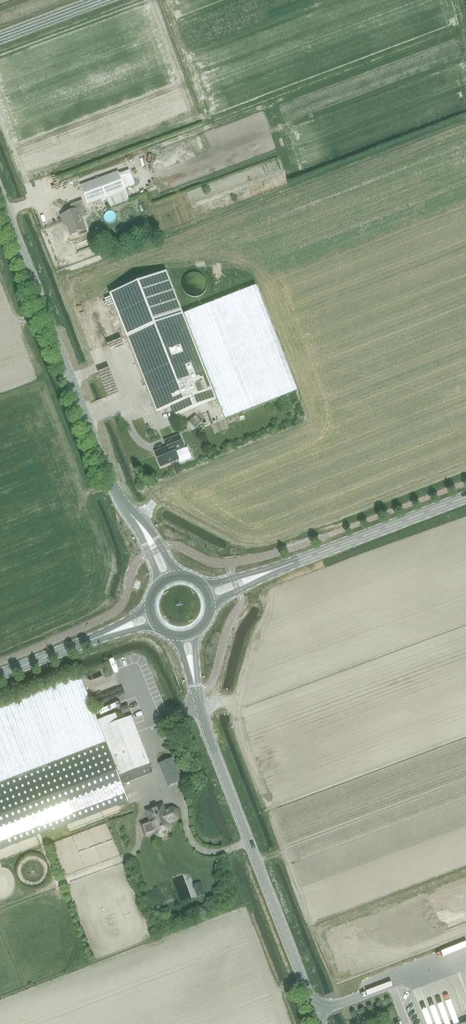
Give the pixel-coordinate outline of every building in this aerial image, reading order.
[(130,170),(119,174),(118,171),(81,185),(88,205),(106,198),(110,207),(129,200),(124,188),(135,184),(130,170)] [(89,215),(82,201),(71,206),(73,211),(63,215),(72,235),(86,229),(82,218),(89,215)] [(166,271),(110,293),(127,336),(157,411),(173,405),(176,414),(216,398),(210,383),(211,382),(225,419),(298,391),(256,286),(183,315),(166,271)] [(200,425),(193,418),(186,424),(193,431),(200,425)] [(156,452),(162,466),(180,459),(176,451),(185,448),(180,435),(166,440),(168,447),(156,452)] [(108,746),(98,720),(80,674),(0,705),(0,788),(108,746)] [(124,714),(131,712),(129,705),(122,708),(124,714)] [(116,714),(98,720),(108,746),(120,776),(123,785),(154,773),(150,765),(132,716),(119,721),(116,714)] [(0,788),(0,855),(131,805),(123,785),(120,776),(108,746),(0,788)] [(168,787),(182,782),(173,759),(159,765),(168,787)] [(147,813),(155,835),(157,836),(159,837),(161,837),(163,836),(164,834),(164,831),(170,829),(168,824),(173,821),(175,820),(177,818),(177,816),(177,814),(176,812),(174,810),(171,810),(169,810),(163,813),(161,807),(147,813)]
